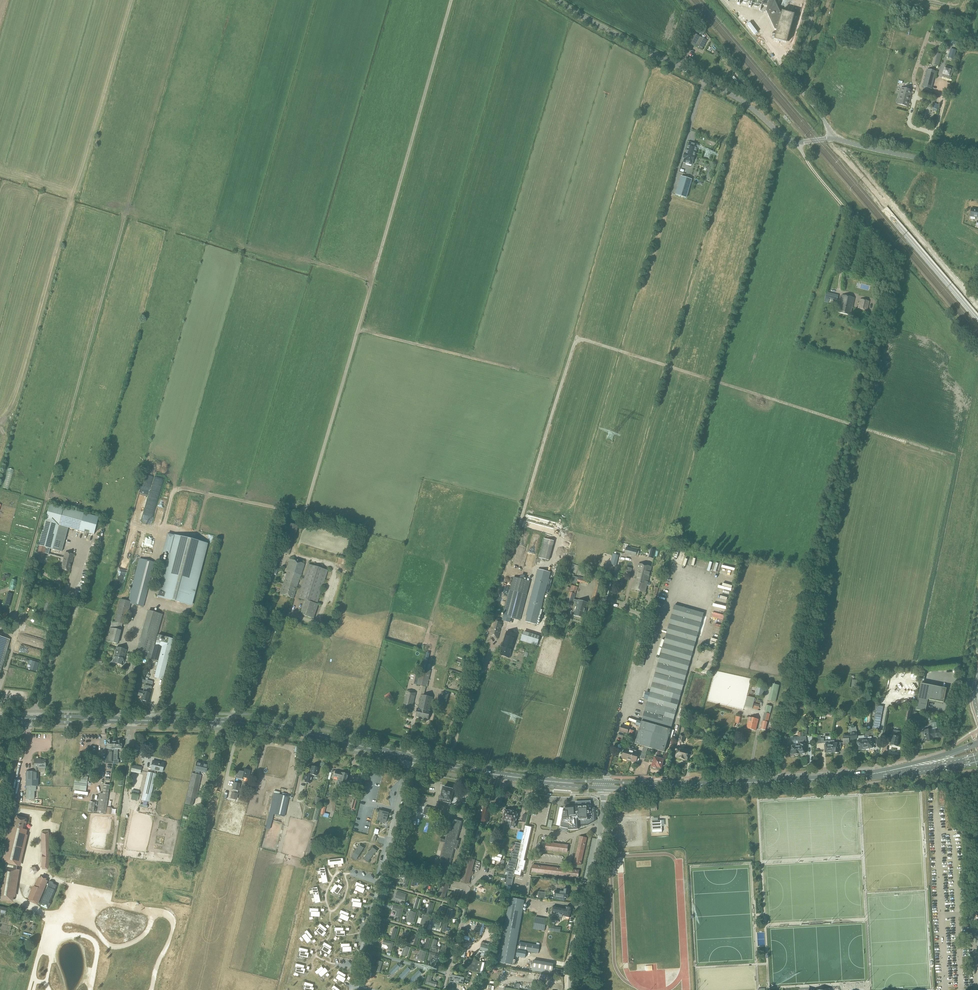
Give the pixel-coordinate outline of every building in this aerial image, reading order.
[(761,5),(768,7),(766,12),(775,30),(779,31),(777,40),(785,42),(792,16),(784,14),(780,13),(774,0),(763,0),(761,5)] [(705,32),(694,20),(690,28),(703,35),(705,32)] [(688,39),(689,40),(694,31),(688,28),(680,44),(684,47),(688,39)] [(707,41),(693,33),(688,42),(702,50),(707,41)] [(944,73),(943,76),(950,78),(951,79),(953,69),(946,67),(945,67),(944,73)] [(931,89),(936,72),(927,70),(923,87),(931,89)] [(908,107),(912,91),(901,88),(897,104),(908,107)] [(683,158),(684,159),(683,162),(691,165),(693,161),(694,156),(697,145),(689,143),(686,153),(685,153),(683,158)] [(687,198),(692,180),(681,176),(675,195),(687,198)] [(970,216),(977,218),(977,210),(971,209),(970,216)] [(837,301),(839,295),(827,292),(825,298),(837,301)] [(855,298),(843,295),(839,312),(851,315),(855,298)] [(870,301),(861,299),(859,308),(867,310),(870,301)] [(38,546),(34,561),(39,562),(42,553),(45,553),(49,554),(50,549),(52,549),(62,552),(68,528),(79,531),(94,534),(98,517),(84,513),(50,504),(38,546)] [(285,522),(279,541),(284,543),(290,523),(285,522)] [(158,596),(191,605),(191,604),(206,544),(174,536),(170,553),(169,553),(158,596)] [(543,543),(539,558),(549,561),(553,546),(543,543)] [(627,548),(626,554),(635,556),(637,551),(637,550),(627,548)] [(61,569),(69,571),(73,555),(65,552),(61,569)] [(280,556),(273,554),(270,566),(277,568),(280,556)] [(115,622),(123,624),(125,624),(130,603),(143,606),(154,562),(139,558),(128,601),(121,599),(115,622)] [(286,571),(287,571),(280,594),(292,598),(299,578),(300,578),(304,564),(290,559),(286,571)] [(305,600),(317,604),(328,570),(309,564),(298,598),(305,600)] [(645,570),(646,566),(639,564),(632,589),(641,591),(643,584),(641,583),(642,577),(643,577),(645,570)] [(651,567),(646,566),(645,570),(643,577),(642,577),(641,583),(643,584),(641,591),(645,592),(651,567)] [(538,569),(525,621),(537,624),(550,572),(538,569)] [(573,576),(571,582),(577,584),(577,583),(577,582),(580,582),(588,584),(589,579),(582,577),(581,579),(579,578),(578,578),(578,577),(573,576)] [(514,577),(503,616),(502,620),(503,621),(507,622),(509,617),(520,620),(530,581),(514,577)] [(569,592),(566,605),(572,606),(573,602),(577,603),(576,609),(575,611),(574,615),(584,618),(588,603),(574,599),(576,594),(575,594),(569,592)] [(43,612),(48,614),(52,602),(46,600),(43,612)] [(317,604),(305,600),(300,614),(314,618),(318,604),(317,604)] [(640,726),(635,744),(644,746),(648,747),(658,750),(656,758),(655,757),(654,760),(651,759),(650,760),(653,761),(653,763),(652,767),(654,768),(657,768),(657,767),(661,768),(663,760),(659,759),(661,751),(664,752),(668,738),(669,736),(671,729),(672,725),(673,725),(673,723),(672,723),(673,722),(680,694),(703,613),(674,605),(650,693),(648,699),(641,722),(640,726)] [(151,659),(155,644),(154,644),(162,614),(148,611),(137,651),(144,653),(143,657),(151,659)] [(493,619),(489,636),(498,638),(502,622),(500,619),(497,618),(493,619)] [(264,628),(260,646),(263,648),(265,648),(268,648),(273,630),(270,628),(268,628),(264,628)] [(503,646),(500,655),(509,657),(512,649),(513,650),(514,647),(515,642),(517,635),(506,632),(503,645),(502,646),(503,646)] [(521,632),(519,640),(536,645),(538,637),(521,632)] [(155,644),(151,659),(158,661),(154,677),(163,679),(172,643),(178,645),(179,641),(173,639),(173,638),(160,635),(158,635),(156,645),(155,644)] [(9,639),(0,637),(0,670),(9,639)] [(116,647),(112,662),(122,665),(126,650),(116,647)] [(31,665),(30,669),(36,671),(38,663),(32,661),(31,665)] [(419,679),(418,685),(426,687),(428,681),(429,677),(420,675),(419,679)] [(921,683),(916,710),(925,712),(927,699),(928,700),(944,703),(946,688),(921,683)] [(772,684),(769,700),(776,702),(779,685),(772,684)] [(139,690),(138,695),(142,696),(141,700),(142,700),(142,701),(145,702),(146,701),(147,702),(150,692),(151,689),(150,689),(145,687),(144,687),(143,690),(144,691),(143,692),(139,690)] [(764,689),(757,687),(755,695),(763,697),(764,689)] [(413,692),(409,691),(406,691),(403,706),(413,708),(416,693),(413,692)] [(421,695),(419,706),(430,709),(433,698),(421,695)] [(747,696),(746,702),(750,703),(749,705),(753,706),(755,698),(747,696)] [(767,705),(762,724),(761,729),(766,730),(772,706),(767,705)] [(868,739),(865,739),(866,750),(870,749),(871,749),(871,748),(873,750),(875,748),(874,747),(874,746),(875,744),(873,742),(873,737),(876,737),(876,732),(876,729),(879,730),(881,716),(883,706),(877,705),(877,706),(877,705),(876,707),(874,706),(873,713),(875,713),(874,721),(872,729),(870,729),(869,737),(868,738),(868,739)] [(430,709),(419,706),(419,707),(418,707),(417,709),(416,713),(417,713),(416,717),(428,719),(430,711),(430,710),(430,709)] [(747,729),(756,731),(758,720),(749,717),(747,729)] [(931,723),(931,729),(923,730),(925,741),(933,740),(932,737),(935,737),(935,738),(943,737),(942,728),(937,729),(936,722),(931,723)] [(621,725),(620,731),(627,733),(629,727),(621,725)] [(849,734),(843,734),(843,743),(849,743),(849,742),(849,741),(850,741),(858,740),(859,750),(863,750),(866,750),(865,739),(864,736),(859,736),(857,736),(857,735),(857,734),(857,732),(857,731),(857,730),(856,730),(856,727),(855,727),(854,726),(852,727),(852,726),(849,726),(849,734)] [(893,730),(892,733),(891,733),(892,727),(886,726),(884,736),(890,738),(890,736),(892,736),(890,745),(897,746),(900,732),(893,730)] [(803,732),(798,732),(798,737),(799,754),(801,754),(802,754),(803,755),(805,755),(805,754),(806,754),(806,745),(806,737),(804,737),(803,732)] [(790,746),(789,751),(789,754),(790,754),(790,755),(794,754),(795,754),(795,756),(798,755),(799,754),(798,737),(792,737),(792,741),(793,741),(794,741),(795,746),(790,746)] [(832,753),(839,752),(838,748),(841,748),(841,742),(838,743),(835,743),(835,740),(832,740),(832,752),(832,753)] [(114,741),(107,741),(107,745),(106,745),(106,751),(110,751),(110,752),(109,752),(109,761),(113,761),(113,760),(114,760),(114,741)] [(629,760),(633,747),(631,746),(630,749),(628,749),(628,748),(625,747),(622,758),(629,760)] [(637,748),(633,747),(629,760),(636,762),(639,752),(636,751),(637,748)] [(692,751),(689,750),(677,747),(676,751),(677,752),(676,757),(687,760),(688,755),(691,756),(692,751)] [(35,772),(26,771),(25,799),(33,800),(33,790),(34,791),(35,786),(38,786),(38,768),(45,768),(45,760),(38,760),(38,759),(34,759),(34,768),(35,768),(35,772)] [(150,772),(148,772),(142,798),(150,799),(156,774),(155,774),(156,771),(162,772),(164,763),(159,762),(152,761),(150,772)] [(194,798),(196,799),(201,775),(199,775),(200,771),(205,772),(207,765),(201,763),(201,762),(197,761),(195,770),(195,771),(195,774),(192,773),(185,804),(192,805),(194,798)] [(306,773),(306,776),(304,782),(310,783),(312,775),(316,776),(318,768),(311,766),(310,771),(309,774),(306,773)] [(248,779),(249,775),(250,770),(244,769),(244,772),(242,772),(237,771),(235,778),(242,779),(244,780),(244,778),(248,779)] [(335,771),(334,777),(339,778),(338,782),(337,784),(345,786),(346,784),(348,775),(346,774),(344,773),(343,772),(342,772),(342,773),(341,773),(335,771)] [(346,783),(345,787),(349,788),(348,794),(353,796),(356,785),(350,784),(346,783)] [(97,813),(105,814),(108,794),(110,785),(104,784),(103,793),(100,793),(97,813)] [(456,790),(454,789),(443,786),(440,801),(450,803),(453,794),(455,794),(456,790)] [(269,813),(274,814),(284,817),(289,797),(279,794),(273,793),(269,813)] [(566,828),(568,829),(568,830),(578,830),(577,825),(587,825),(587,823),(590,823),(595,820),(594,809),(590,809),(590,806),(591,806),(590,806),(590,801),(576,802),(576,807),(564,807),(560,827),(562,827),(562,828),(565,829),(566,828)] [(484,806),(481,822),(487,823),(491,807),(484,806)] [(436,810),(425,807),(423,814),(434,817),(435,815),(437,816),(437,814),(435,813),(436,810)] [(380,810),(377,821),(379,821),(380,821),(386,823),(387,817),(388,813),(381,811),(381,810),(380,810)] [(518,813),(514,812),(513,810),(511,810),(509,811),(509,810),(509,811),(505,810),(503,820),(512,822),(511,827),(515,828),(518,813)] [(11,901),(12,896),(16,868),(24,835),(25,831),(24,830),(26,820),(16,817),(15,817),(16,818),(13,828),(9,827),(8,831),(8,832),(7,836),(6,836),(7,836),(6,840),(5,840),(6,840),(5,844),(4,844),(4,845),(5,845),(4,849),(3,849),(4,849),(3,853),(2,853),(3,853),(2,858),(1,857),(1,858),(2,858),(1,862),(0,862),(0,864),(0,900),(11,901)] [(452,819),(447,839),(440,864),(448,866),(454,848),(456,848),(458,841),(455,840),(459,826),(461,821),(452,819)] [(651,821),(652,833),(662,832),(661,820),(651,821)] [(525,828),(521,845),(517,860),(514,875),(521,877),(522,871),(524,871),(527,860),(525,860),(533,826),(526,825),(525,828)] [(477,842),(480,829),(474,828),(471,840),(477,842)] [(574,864),(581,865),(587,838),(580,837),(574,864)] [(567,845),(541,842),(540,849),(567,852),(567,845)] [(521,845),(516,843),(514,852),(512,851),(511,856),(513,856),(512,859),(517,860),(521,845)] [(359,846),(353,856),(357,858),(364,848),(359,846)] [(373,848),(365,857),(369,860),(377,851),(373,848)] [(491,855),(490,859),(500,862),(501,858),(502,858),(503,855),(493,852),(492,856),(491,855)] [(468,884),(474,860),(467,858),(461,882),(468,884)] [(517,860),(512,859),(512,862),(509,861),(508,866),(511,866),(509,875),(508,876),(506,885),(511,887),(514,877),(514,875),(517,860)] [(578,878),(579,870),(533,865),(532,872),(578,878)] [(410,875),(401,872),(400,876),(405,878),(404,883),(407,884),(410,875)] [(33,887),(34,887),(29,898),(29,899),(29,900),(37,904),(47,881),(38,878),(34,887),(33,887)] [(438,897),(444,898),(449,879),(443,878),(438,897)] [(365,885),(357,882),(355,885),(357,886),(355,890),(363,893),(365,889),(364,889),(365,885)] [(333,894),(334,892),(338,894),(343,887),(339,885),(338,886),(335,884),(330,891),(333,894)] [(556,891),(555,896),(557,897),(556,900),(564,901),(564,898),(568,898),(569,892),(569,889),(564,888),(563,891),(556,890),(556,891)] [(401,892),(398,891),(396,898),(404,901),(406,894),(401,892)] [(361,903),(361,899),(352,898),(351,902),(353,902),(353,906),(361,908),(362,903),(361,903)] [(498,962),(513,965),(524,900),(510,898),(498,962)] [(392,910),(397,912),(396,917),(401,918),(403,908),(397,906),(395,905),(395,906),(393,905),(392,910)] [(319,912),(319,909),(310,908),(310,912),(312,912),(311,916),(320,917),(320,912),(319,912)] [(552,909),(552,913),(557,914),(556,916),(562,917),(562,915),(565,915),(565,917),(570,918),(571,913),(552,909)] [(348,917),(349,914),(341,910),(340,913),(341,914),(340,918),(348,921),(349,917),(348,917)] [(410,911),(407,919),(414,921),(416,913),(410,911)] [(423,915),(420,924),(427,926),(430,917),(423,915)] [(435,917),(432,928),(440,930),(442,920),(435,917)] [(546,919),(535,917),(533,928),(544,930),(546,919)] [(320,928),(317,931),(323,936),(326,933),(325,932),(327,929),(320,924),(318,926),(320,928)] [(344,928),(335,928),(335,931),(337,931),(336,936),(345,936),(345,931),(344,931),(344,928)] [(306,934),(302,937),(308,943),(311,940),(310,939),(313,937),(307,930),(304,932),(306,934)] [(383,940),(382,945),(385,945),(387,945),(387,946),(387,947),(388,947),(387,950),(391,951),(394,942),(383,940)] [(437,941),(433,940),(430,950),(439,952),(440,948),(436,946),(437,941)] [(324,946),(322,950),(329,954),(332,951),(331,950),(332,947),(324,942),(323,945),(324,946)] [(518,950),(538,953),(539,946),(519,942),(518,950)] [(350,944),(341,944),(341,948),(343,948),(343,952),(352,951),(351,947),(350,947),(350,944)] [(404,946),(401,955),(408,957),(411,948),(404,946)] [(300,948),(299,951),(301,952),(300,956),(308,958),(309,953),(308,953),(308,950),(300,948)] [(420,950),(419,956),(418,956),(417,960),(424,962),(427,952),(420,950)] [(517,950),(516,956),(525,958),(526,951),(517,950)] [(429,952),(427,960),(432,962),(433,958),(439,959),(440,955),(429,952)] [(466,968),(465,970),(480,973),(480,972),(482,963),(467,960),(466,968)] [(378,961),(377,964),(376,967),(372,966),(371,970),(379,973),(383,962),(378,961)] [(533,961),(532,970),(552,974),(554,964),(533,961)] [(296,963),(295,967),(297,967),(296,972),(304,974),(305,969),(304,969),(305,966),(296,963)] [(392,975),(400,967),(397,964),(389,972),(390,973),(391,974),(392,975)] [(322,966),(315,972),(317,975),(319,974),(322,977),(328,971),(325,968),(324,969),(322,966)] [(405,977),(411,970),(408,967),(401,974),(404,977),(405,977)] [(338,975),(336,978),(344,983),(346,979),(345,978),(346,975),(339,971),(337,974),(338,975)] [(414,981),(422,973),(419,971),(411,978),(414,981)] [(452,975),(451,982),(462,984),(463,978),(452,975)] [(432,977),(428,976),(425,984),(435,987),(436,983),(430,981),(432,977)] [(304,985),(306,986),(305,989),(314,989),(314,988),(313,988),(314,984),(305,982),(304,985)]
